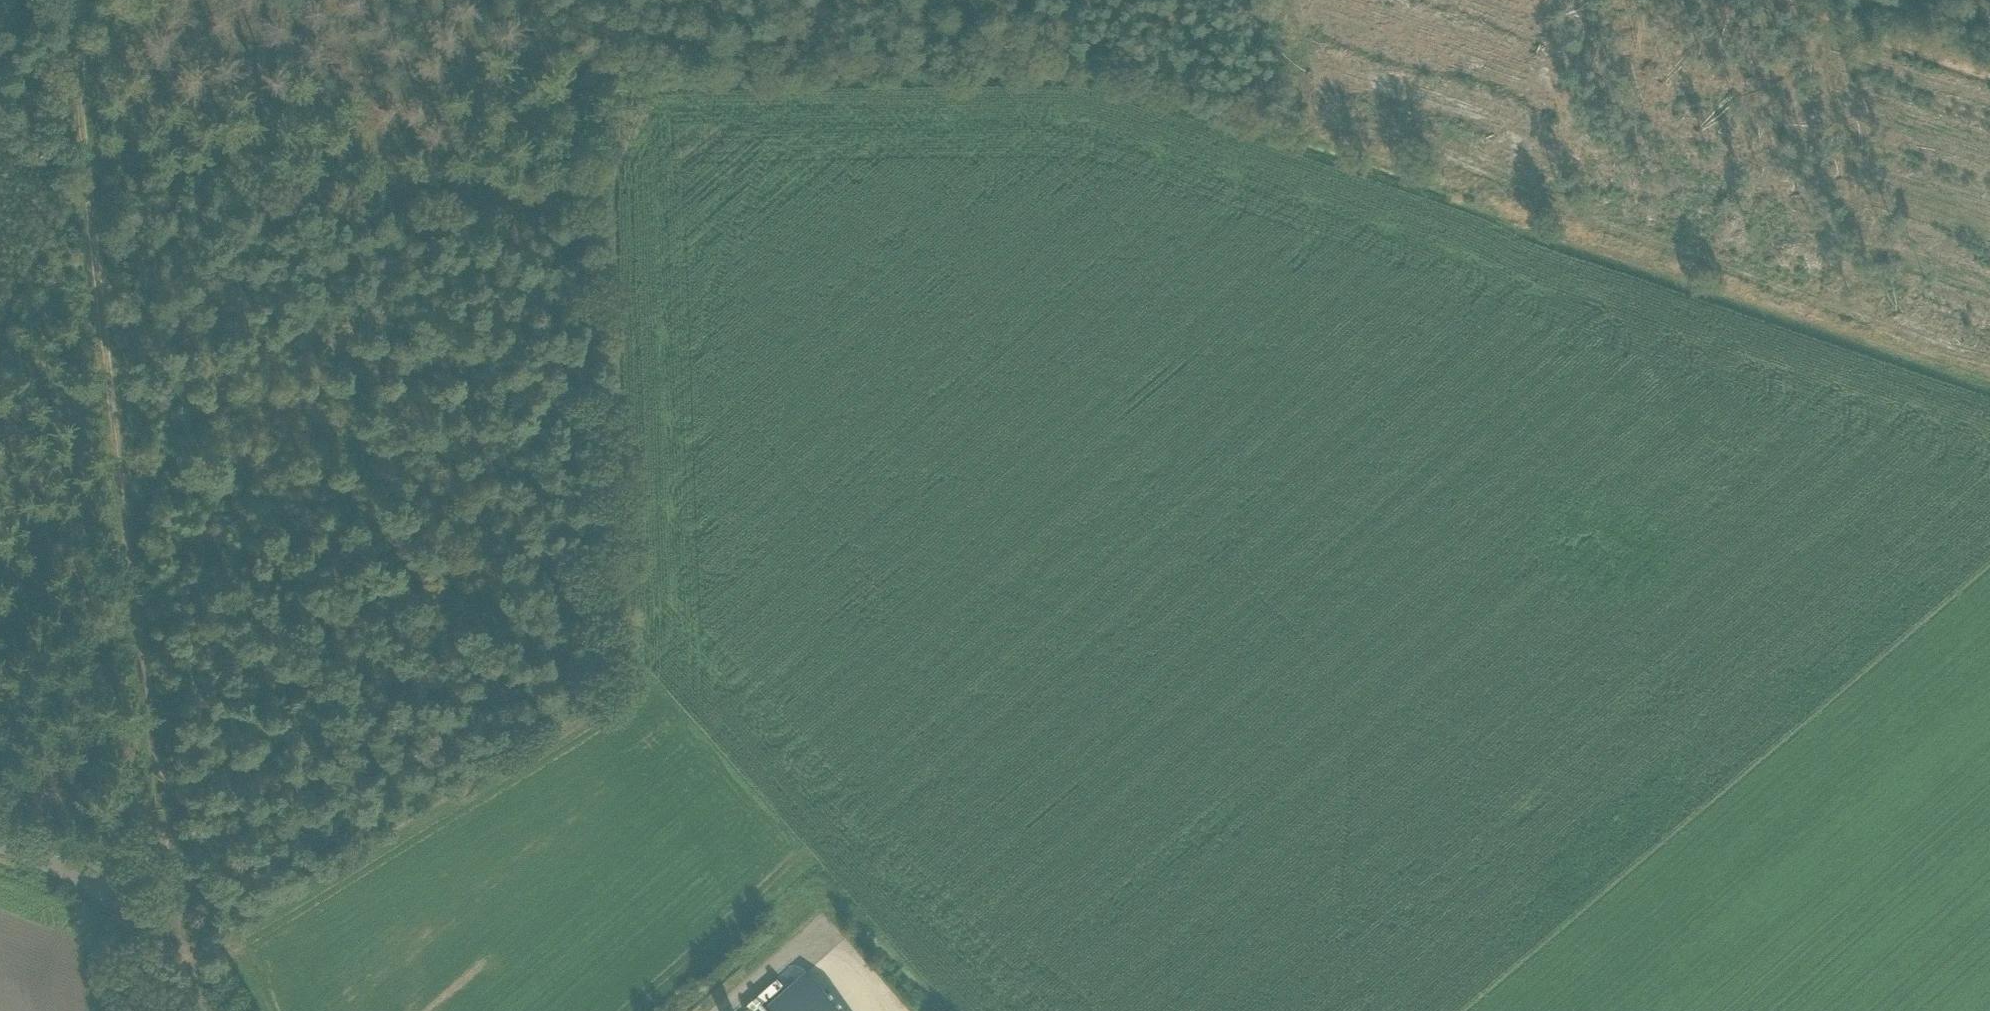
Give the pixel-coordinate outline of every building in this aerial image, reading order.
[(806,972),(763,1010),(841,1010),(806,972)]
